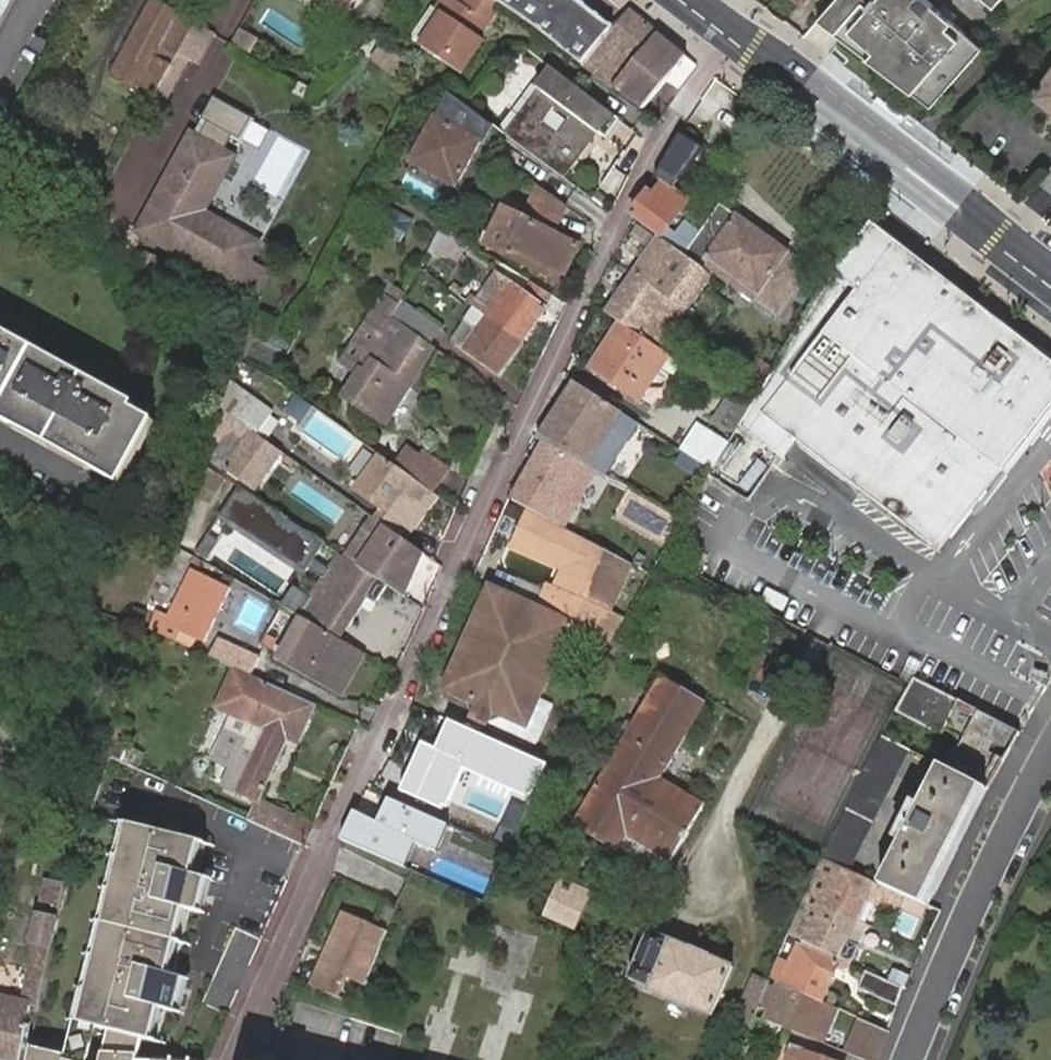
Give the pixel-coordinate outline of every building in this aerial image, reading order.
[(10,0),(0,0),(0,19),(10,0)] [(330,3),(333,5),(335,3),(347,11),(354,0),(326,0),(330,3)] [(462,4),(455,0),(446,0),(438,11),(444,15),(422,47),(462,74),(485,41),(479,37),(475,35),(484,21),(488,24),(502,4),(495,0),(465,0),(462,4)] [(582,65),(613,30),(574,0),(495,0),(502,4),(532,26),(553,42),(582,65)] [(818,20),(930,104),(979,48),(925,0),(835,0),(818,20)] [(139,90),(155,98),(170,71),(172,66),(161,60),(166,51),(178,58),(179,54),(196,24),(154,1),(112,77),(138,91),(139,90)] [(613,30),(582,65),(592,73),(597,67),(617,82),(635,59),(657,34),(629,11),(628,13),(613,30)] [(479,37),(488,24),(484,21),(475,35),(479,37)] [(216,35),(196,24),(179,54),(199,65),(216,35)] [(617,82),(612,88),(620,94),(641,110),(646,104),(686,58),(657,34),(635,59),(617,82)] [(409,63),(383,44),(374,56),(400,74),(409,63)] [(744,76),(726,63),(706,93),(721,104),(744,76)] [(597,67),(592,73),(612,88),(617,82),(597,67)] [(504,134),(564,178),(598,131),(605,137),(619,119),(591,98),(551,68),(504,134)] [(170,71),(155,98),(165,104),(180,76),(170,71)] [(1033,94),(1050,107),(1050,71),(1033,94)] [(410,165),(456,188),(489,123),(467,107),(450,94),(448,92),(431,79),(427,88),(443,100),(410,165)] [(242,143),(260,151),(269,131),(250,123),(242,143)] [(163,214),(153,209),(141,231),(235,283),(257,244),(201,213),(231,158),(192,136),(162,193),(172,198),(163,214)] [(649,195),(648,195),(632,217),(659,236),(660,237),(667,229),(687,202),(664,183),(654,199),(649,195)] [(551,233),(565,206),(539,186),(529,207),(538,212),(533,224),(504,209),(486,246),(523,264),(560,282),(577,246),(551,233)] [(162,193),(153,209),(163,214),(172,198),(162,193)] [(685,255),(699,266),(701,263),(717,274),(721,268),(752,290),(748,296),(754,300),(776,317),(811,267),(789,252),(736,214),(735,216),(720,205),(685,255)] [(409,225),(389,214),(380,230),(400,242),(409,225)] [(424,261),(453,273),(468,239),(439,226),(424,261)] [(872,226),(750,409),(740,426),(777,455),(788,461),(799,443),(940,552),(1050,408),(1050,362),(872,226)] [(667,229),(660,237),(682,254),(688,245),(667,229)] [(685,255),(682,254),(660,237),(659,236),(632,274),(680,307),(691,315),(711,287),(709,281),(704,277),(708,273),(699,266),(685,255)] [(138,262),(134,270),(144,274),(147,266),(138,262)] [(721,268),(717,274),(748,296),(752,290),(721,268)] [(476,299),(485,306),(504,280),(494,273),(476,299)] [(680,307),(632,274),(605,312),(614,318),(621,323),(654,344),(663,350),(666,352),(691,315),(680,307)] [(524,278),(517,288),(545,308),(550,296),(524,278)] [(494,311),(513,286),(504,280),(485,306),(494,311)] [(545,308),(517,288),(513,286),(494,311),(485,306),(476,299),(473,296),(469,302),(475,308),(480,311),(481,312),(490,318),(479,332),(466,350),(500,374),(523,342),(546,309),(545,308)] [(394,320),(393,319),(390,316),(396,306),(383,297),(343,362),(359,372),(344,397),(385,423),(432,347),(429,344),(394,320)] [(394,320),(429,344),(439,330),(405,305),(394,320)] [(458,344),(466,350),(479,332),(471,326),(481,312),(480,311),(475,308),(455,335),(458,344)] [(471,326),(479,332),(490,318),(481,312),(471,326)] [(660,369),(669,354),(666,352),(663,350),(654,344),(621,323),(591,369),(613,382),(619,387),(639,400),(656,375),(660,369)] [(17,429),(20,424),(47,439),(56,444),(95,465),(93,470),(123,487),(125,482),(119,479),(121,476),(120,476),(149,422),(150,422),(152,419),(133,410),(104,394),(107,389),(64,365),(62,370),(4,339),(7,334),(0,330),(0,419),(17,429)] [(8,332),(7,334),(4,339),(62,370),(64,365),(66,363),(8,332)] [(251,397),(231,383),(222,410),(235,419),(251,397)] [(575,384),(541,439),(545,443),(599,474),(609,481),(643,426),(575,384)] [(109,387),(107,389),(104,394),(133,410),(137,402),(109,387)] [(300,425),(310,406),(292,396),(282,416),(300,425)] [(702,439),(724,452),(740,426),(750,409),(729,396),(702,439)] [(273,413),(251,397),(235,419),(257,435),(273,413)] [(235,419),(222,410),(218,423),(234,433),(244,441),(224,469),(254,490),(281,452),(257,435),(235,419)] [(157,423),(152,419),(150,422),(149,422),(120,476),(121,476),(119,479),(125,482),(157,423)] [(91,473),(93,470),(95,465),(56,444),(47,439),(20,424),(17,429),(16,431),(91,473)] [(213,460),(224,469),(244,441),(234,433),(213,460)] [(694,434),(683,452),(690,457),(711,471),(713,471),(724,452),(702,439),(694,434)] [(599,474),(545,443),(512,500),(528,509),(566,531),(599,474)] [(396,466),(433,492),(450,469),(426,451),(422,457),(408,448),(396,466)] [(396,466),(381,455),(356,489),(389,513),(412,530),(437,495),(433,492),(396,466)] [(706,480),(711,471),(690,457),(675,481),(689,490),(698,475),(706,480)] [(225,480),(203,465),(198,479),(218,492),(225,480)] [(188,524),(211,532),(216,517),(193,509),(188,524)] [(568,631),(608,650),(626,619),(609,611),(629,564),(618,557),(595,545),(587,541),(566,531),(528,509),(514,540),(572,567),(561,591),(553,587),(548,586),(536,611),(490,590),(444,689),(463,697),(475,703),(470,716),(486,723),(518,738),(523,726),(568,631)] [(405,540),(412,530),(389,513),(382,524),(405,540)] [(382,524),(372,517),(344,557),(387,586),(406,598),(425,554),(405,540),(382,524)] [(290,550),(297,533),(281,526),(274,543),(290,550)] [(203,548),(210,551),(214,543),(208,539),(203,548)] [(572,567),(514,540),(509,548),(560,571),(553,587),(561,591),(572,567)] [(311,600),(341,554),(323,542),(293,588),(311,600)] [(344,557),(341,554),(311,600),(293,588),(281,606),(282,607),(301,618),(314,625),(338,639),(348,624),(350,625),(368,597),(376,603),(387,586),(344,557)] [(169,572),(180,577),(186,562),(176,558),(169,572)] [(168,615),(155,610),(150,629),(184,645),(189,635),(203,642),(230,588),(191,568),(168,615)] [(373,612),(400,629),(414,607),(387,590),(373,612)] [(341,692),(363,653),(338,639),(314,625),(301,618),(279,658),(341,692)] [(252,676),(257,678),(265,660),(227,644),(219,661),(232,667),(252,676)] [(235,715),(252,676),(232,667),(214,706),(235,715)] [(298,744),(316,705),(257,678),(252,676),(235,715),(240,718),(219,762),(232,768),(224,785),(259,802),(288,740),(298,744)] [(627,835),(671,860),(705,804),(687,794),(677,788),(661,777),(670,763),(678,749),(705,704),(700,701),(689,694),(678,688),(661,678),(639,714),(634,723),(629,732),(616,753),(582,809),(627,835)] [(914,678),(912,683),(896,712),(942,736),(943,735),(946,730),(949,732),(959,737),(964,740),(948,770),(982,787),(988,790),(1021,733),(1002,724),(978,711),(960,701),(956,700),(938,691),(914,678)] [(463,697),(470,716),(475,703),(463,697)] [(550,765),(449,720),(436,751),(421,744),(399,791),(449,814),(468,772),(534,801),(550,765)] [(905,748),(882,737),(865,772),(836,830),(835,830),(822,858),(848,871),(897,774),(893,772),(901,756),(905,748)] [(964,740),(959,737),(956,742),(943,767),(948,770),(964,740)] [(120,745),(114,759),(129,766),(136,752),(120,745)] [(101,777),(106,761),(96,758),(90,773),(101,777)] [(952,845),(982,787),(948,770),(943,767),(940,766),(939,769),(919,807),(913,804),(910,811),(904,822),(902,827),(896,839),(902,842),(890,865),(880,885),(906,897),(916,901),(922,903),(929,890),(952,845)] [(449,824),(389,797),(377,824),(419,843),(437,851),(449,824)] [(250,821),(284,837),(292,818),(259,802),(250,821)] [(620,846),(627,835),(582,809),(574,824),(593,836),(601,840),(618,850),(620,846)] [(377,824),(355,814),(343,841),(407,870),(419,843),(377,824)] [(284,837),(304,846),(312,827),(292,818),(284,837)] [(76,1022),(77,1022),(83,1024),(132,825),(124,824),(115,822),(114,823),(124,825),(116,857),(107,855),(106,856),(110,857),(102,889),(98,889),(98,890),(102,891),(98,906),(104,907),(100,923),(90,920),(90,922),(100,924),(96,939),(90,937),(87,954),(82,953),(82,954),(86,955),(78,987),(75,986),(74,987),(84,989),(76,1020),(66,1018),(66,1020),(76,1022)] [(118,1033),(143,1039),(157,1042),(158,1041),(165,1009),(165,1008),(173,977),(173,976),(181,943),(181,942),(189,912),(189,910),(197,878),(198,877),(204,850),(205,845),(206,844),(132,825),(83,1024),(91,1026),(99,1028),(110,1030),(118,1033)] [(449,826),(437,852),(492,878),(505,852),(449,826)] [(848,871),(822,858),(802,905),(822,914),(826,906),(859,921),(869,899),(899,912),(906,897),(880,885),(852,872),(848,871)] [(65,886),(46,882),(39,914),(32,944),(36,946),(25,1002),(0,996),(0,1059),(2,1059),(19,1059),(32,1004),(41,1006),(52,949),(58,918),(65,886)] [(583,903),(586,896),(559,884),(557,890),(556,891),(544,916),(570,929),(583,903)] [(576,932),(579,926),(592,899),(586,896),(583,903),(570,929),(576,932)] [(909,917),(916,901),(906,897),(899,912),(909,917)] [(822,914),(802,905),(789,934),(851,963),(859,947),(849,942),(859,921),(826,906),(822,914)] [(358,1004),(390,930),(334,907),(303,981),(358,1004)] [(868,925),(859,921),(849,942),(859,947),(868,925)] [(687,947),(682,945),(672,940),(671,941),(651,933),(643,952),(640,958),(631,980),(647,987),(670,997),(689,1005),(712,1015),(733,967),(732,967),(723,963),(718,961),(687,947)] [(736,957),(686,934),(684,941),(682,945),(687,947),(718,961),(723,963),(732,967),(733,964),(736,957)] [(771,978),(822,1001),(839,963),(798,945),(789,965),(779,960),(771,978)] [(910,976),(894,969),(889,979),(905,987),(910,976)] [(894,1006),(903,987),(866,970),(857,989),(894,1006)] [(761,1005),(769,982),(754,976),(735,1019),(751,1027),(756,1016),(761,1005)] [(822,1001),(771,978),(769,982),(761,1005),(768,1008),(763,1019),(793,1031),(807,1037),(818,1041),(833,1006),(822,1001)] [(77,1022),(69,1053),(93,1054),(98,1034),(99,1028),(91,1026),(83,1024),(77,1022)] [(866,1059),(876,1059),(886,1036),(860,1026),(849,1053),(866,1059)] [(139,1057),(143,1039),(118,1033),(110,1030),(104,1055),(93,1054),(69,1053),(47,1051),(45,1051),(32,1049),(30,1059),(138,1059),(139,1057)] [(827,1057),(791,1045),(789,1052),(800,1056),(799,1059),(826,1059),(827,1057)]
